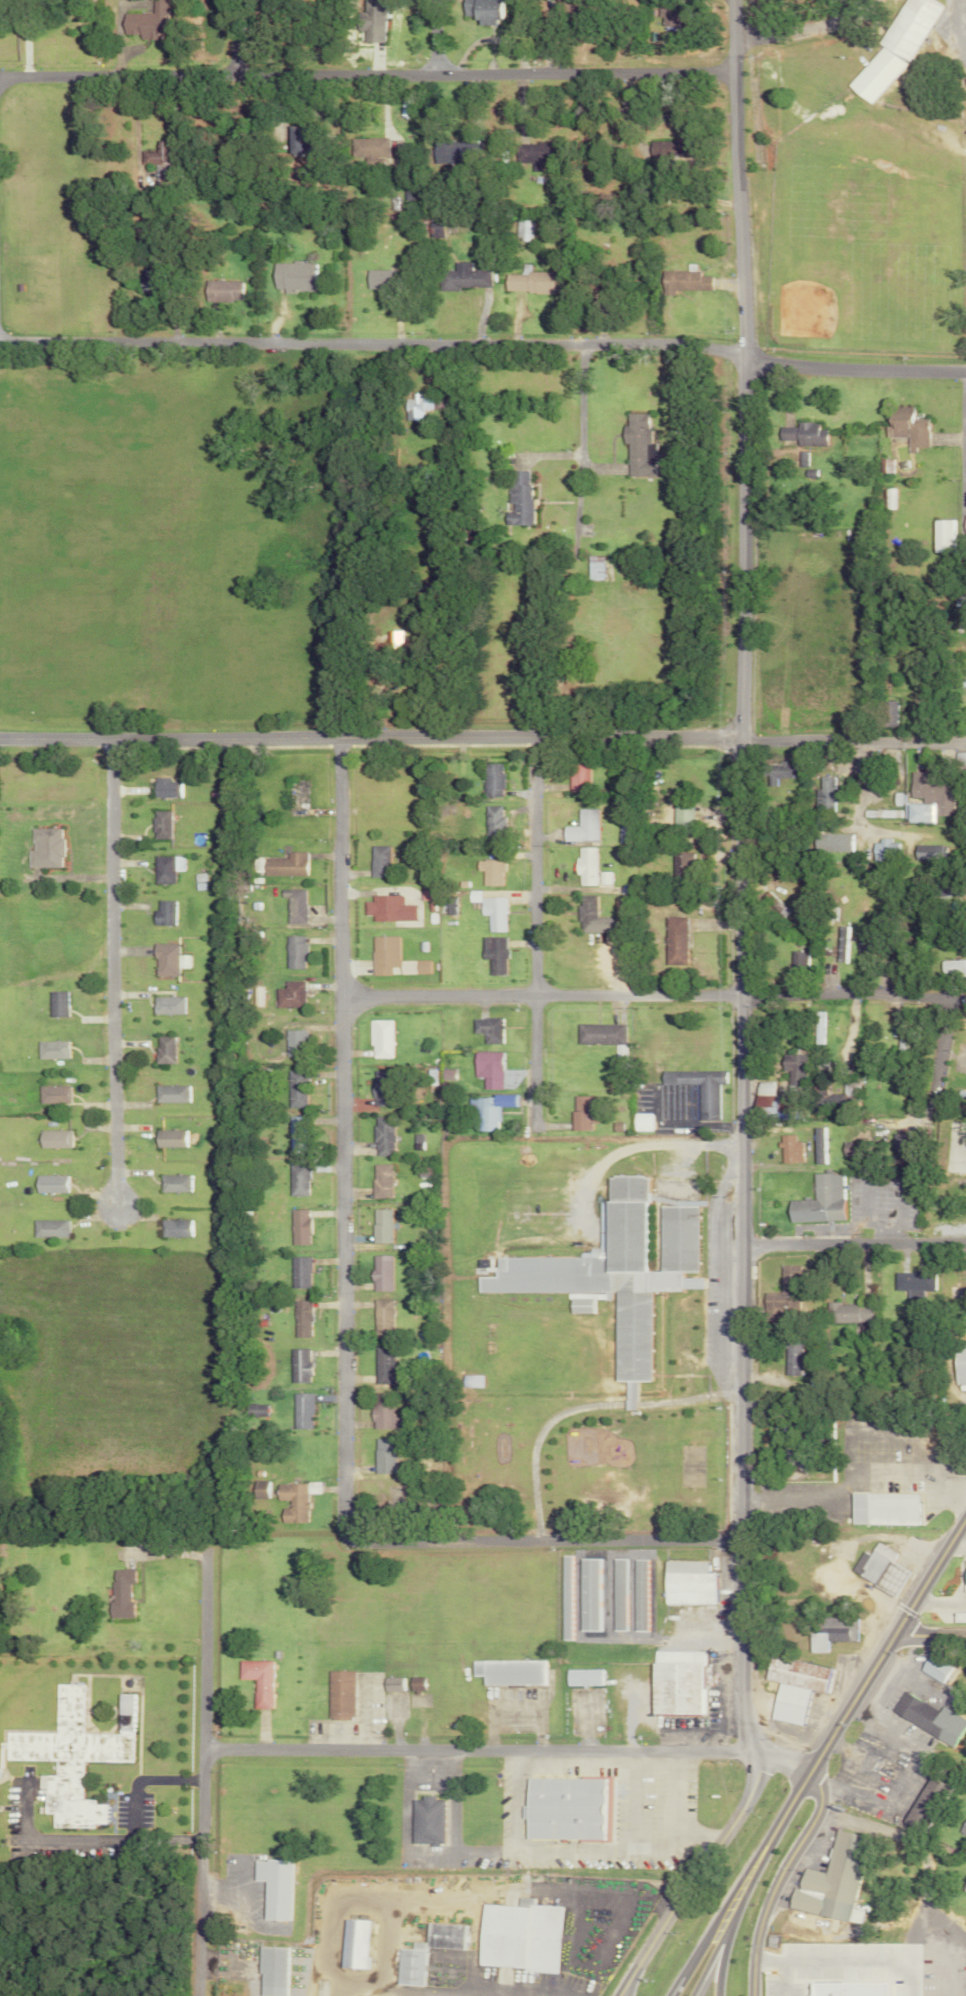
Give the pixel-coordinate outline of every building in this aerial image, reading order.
[(137,35),(137,40),(157,40),(157,24),(167,24),(167,0),(153,0),(153,13),(121,13),(120,35),(137,35)] [(879,108),(934,3),(930,0),(901,0),(877,45),(875,44),(849,92),(879,108)] [(383,43),(383,7),(367,7),(367,21),(362,21),(362,43),(383,43)] [(302,155),(303,126),(287,126),(287,155),(302,155)] [(350,138),(349,158),(387,159),(387,138),(350,138)] [(140,154),(141,165),(166,164),(165,141),(153,142),(153,153),(140,154)] [(518,142),(517,163),(528,163),(528,171),(541,172),(541,164),(550,164),(551,143),(518,142)] [(517,239),(527,240),(528,219),(518,219),(517,239)] [(270,262),(269,289),(280,289),(280,293),(292,293),(292,291),(313,292),(313,263),(270,262)] [(488,288),(487,270),(469,271),(468,262),(451,263),(451,270),(437,271),(437,290),(488,288)] [(528,271),(528,264),(519,264),(519,274),(502,274),(502,292),(555,293),(555,272),(528,271)] [(363,289),(394,289),(394,270),(363,270),(363,289)] [(147,272),(137,271),(134,288),(145,289),(147,272)] [(658,295),(673,296),(673,290),(709,291),(709,277),(700,276),(700,272),(659,271),(658,295)] [(241,282),(201,280),(201,300),(240,302),(241,282)] [(416,409),(429,408),(428,399),(416,399),(415,394),(406,394),(407,421),(417,420),(416,409)] [(924,419),(909,419),(909,407),(881,407),(882,437),(904,437),(904,453),(912,453),(912,448),(924,448),(924,419)] [(644,414),(623,414),(623,426),(618,426),(618,444),(623,444),(624,477),(650,477),(650,444),(645,444),(644,414)] [(775,427),(775,440),(793,441),(793,446),(822,447),(822,430),(814,430),(814,423),(792,423),(792,428),(775,427)] [(805,452),(795,452),(795,465),(804,466),(805,452)] [(890,460),(877,459),(876,473),(890,473),(890,460)] [(505,504),(508,504),(508,513),(500,513),(500,525),(527,525),(528,471),(506,471),(505,504)] [(930,553),(951,553),(951,521),(930,521),(930,553)] [(600,556),(584,556),(585,580),(600,580),(600,556)] [(383,642),(366,643),(366,660),(398,659),(397,630),(383,630),(383,642)] [(958,666),(955,686),(965,687),(965,667),(958,666)] [(895,701),(880,700),(879,726),(894,726),(895,701)] [(956,752),(956,776),(965,776),(965,751),(956,752)] [(587,792),(587,760),(567,759),(567,791),(587,792)] [(776,778),(790,777),(789,762),(761,763),(762,786),(776,785),(776,778)] [(501,763),(481,763),(482,797),(502,796),(501,763)] [(932,815),(951,816),(951,780),(926,779),(926,772),(909,771),(908,799),(932,799),(932,815)] [(833,776),(816,776),(816,810),(833,810),(833,776)] [(156,797),(183,797),(183,781),(172,781),(172,777),(156,777),(156,797)] [(693,803),(675,803),(674,826),(692,827),(693,803)] [(931,823),(931,804),(905,804),(904,822),(931,823)] [(483,838),(502,838),(503,805),(484,805),(483,838)] [(596,809),(577,809),(577,826),(561,826),(561,841),(597,840),(596,809)] [(862,817),(898,818),(898,810),(862,809),(862,817)] [(154,838),(172,839),(173,811),(155,810),(154,838)] [(65,828),(34,828),(35,851),(31,851),(31,868),(65,867),(65,828)] [(852,851),(852,834),(811,834),(811,850),(852,851)] [(888,840),(871,839),(870,860),(898,861),(898,843),(888,842),(888,840)] [(388,846),(369,845),(368,876),(387,876),(388,846)] [(942,860),(943,845),(912,845),(912,860),(942,860)] [(576,885),(595,884),(594,847),(575,847),(576,885)] [(303,851),(285,851),(285,858),(261,858),(261,875),(304,875),(303,851)] [(689,878),(691,853),(677,852),(676,878),(689,878)] [(184,871),(185,857),(156,856),(156,883),(175,883),(176,871),(184,871)] [(481,885),(501,886),(501,860),(475,859),(475,870),(481,871),(481,885)] [(608,883),(608,872),(598,872),(598,883),(608,883)] [(927,886),(928,896),(965,895),(965,885),(927,886)] [(304,889),(279,889),(280,897),(286,897),(286,924),(305,923),(304,889)] [(788,910),(766,890),(756,901),(778,921),(788,910)] [(503,932),(504,897),(479,897),(479,891),(468,891),(468,902),(479,902),(479,915),(486,915),(486,931),(503,932)] [(413,920),(413,904),(399,905),(399,895),(369,895),(369,902),(361,902),(362,915),(369,914),(369,921),(413,920)] [(612,932),(612,917),(595,917),(595,895),(577,895),(577,920),(579,920),(579,932),(612,932)] [(177,926),(177,901),(158,900),(158,925),(177,926)] [(685,917),(663,916),(662,965),(684,965),(685,917)] [(834,961),(845,961),(846,927),(836,926),(834,961)] [(303,935),(284,936),(284,969),(304,968),(303,935)] [(369,975),(388,975),(388,967),(395,967),(395,935),(369,936),(369,975)] [(486,975),(503,974),(503,937),(478,937),(479,959),(485,958),(486,975)] [(181,944),(158,943),(158,975),(182,976),(182,967),(190,967),(190,955),(181,955),(181,944)] [(806,952),(788,951),(787,968),(805,968),(806,952)] [(937,960),(937,976),(965,975),(965,959),(937,960)] [(426,974),(426,960),(412,960),(412,973),(426,974)] [(303,981),(282,981),(282,988),(274,989),(275,1007),(303,1007),(303,981)] [(70,991),(51,991),(51,1016),(70,1016),(70,991)] [(188,996),(157,997),(157,1014),(188,1013),(188,996)] [(810,1043),(818,1044),(819,1012),(811,1011),(810,1043)] [(499,1043),(499,1018),(469,1018),(469,1034),(480,1034),(480,1044),(499,1043)] [(389,1057),(389,1021),(371,1021),(371,1057),(389,1057)] [(574,1024),(574,1045),(621,1044),(621,1024),(574,1024)] [(284,1030),(284,1048),(306,1048),(305,1030),(284,1030)] [(178,1063),(177,1036),(159,1036),(160,1064),(178,1063)] [(70,1059),(70,1041),(39,1041),(39,1058),(70,1059)] [(480,1089),(499,1089),(498,1052),(470,1052),(470,1077),(479,1077),(480,1089)] [(783,1085),(801,1085),(800,1054),(777,1054),(777,1071),(783,1071),(783,1085)] [(438,1079),(450,1079),(450,1069),(439,1069),(438,1079)] [(285,1107),(303,1108),(305,1071),(287,1070),(285,1107)] [(369,1106),(385,1106),(386,1071),(370,1070),(369,1106)] [(656,1085),(694,1084),(694,1121),(716,1121),(716,1084),(723,1084),(723,1070),(656,1071),(656,1085)] [(751,1081),(750,1117),(776,1118),(776,1112),(769,1112),(770,1082),(751,1081)] [(850,1094),(823,1095),(822,1083),(809,1083),(810,1112),(842,1111),(842,1103),(850,1103),(850,1094)] [(69,1085),(39,1086),(40,1104),(70,1103),(69,1085)] [(191,1103),(192,1085),(158,1085),(158,1102),(191,1103)] [(513,1106),(512,1096),(466,1096),(466,1111),(474,1111),(475,1131),(495,1131),(495,1107),(513,1106)] [(568,1130),(590,1129),(590,1096),(568,1096),(568,1130)] [(647,1131),(647,1113),(628,1113),(628,1131),(647,1131)] [(288,1116),(288,1134),(307,1133),(307,1116),(288,1116)] [(390,1156),(391,1117),(372,1117),(371,1155),(390,1156)] [(822,1164),(823,1128),(810,1127),(809,1163),(822,1164)] [(71,1130),(39,1131),(40,1148),(71,1147),(71,1130)] [(158,1131),(159,1147),(191,1146),(190,1130),(158,1131)] [(791,1134),(775,1135),(776,1163),(797,1162),(797,1141),(791,1141),(791,1134)] [(839,1155),(851,1155),(850,1142),(838,1142),(839,1155)] [(287,1196),(306,1195),(305,1163),(286,1164),(287,1196)] [(370,1198),(389,1198),(389,1164),(369,1164),(370,1198)] [(841,1221),(839,1173),(809,1174),(810,1199),(783,1200),(783,1222),(841,1221)] [(191,1191),(191,1174),(161,1175),(161,1192),(191,1191)] [(68,1192),(68,1175),(37,1176),(37,1193),(68,1192)] [(597,1250),(575,1250),(575,1257),(492,1257),(492,1277),(475,1277),(475,1293),(565,1292),(565,1313),(587,1313),(587,1300),(609,1300),(609,1382),(620,1382),(621,1410),(632,1410),(632,1382),(646,1382),(646,1290),(696,1290),(696,1278),(675,1278),(675,1272),(692,1272),(692,1203),(654,1203),(654,1271),(641,1271),(641,1176),(597,1176),(597,1250)] [(306,1245),(307,1210),(288,1209),(287,1244),(306,1245)] [(370,1243),(390,1243),(389,1209),(370,1209),(370,1243)] [(67,1220),(33,1220),(33,1237),(67,1237),(67,1220)] [(162,1237),(193,1236),(193,1220),(161,1220),(162,1237)] [(390,1291),(389,1255),(369,1255),(370,1292),(390,1291)] [(307,1257),(287,1257),(288,1289),(308,1288),(307,1257)] [(491,1260),(474,1259),(473,1267),(482,1268),(482,1271),(490,1272),(491,1260)] [(777,1265),(776,1293),(764,1292),(764,1318),(778,1318),(778,1309),(795,1309),(796,1266),(777,1265)] [(919,1298),(919,1290),(932,1291),(933,1272),(892,1271),(891,1290),(904,1291),(904,1298),(919,1298)] [(390,1336),(389,1299),(370,1299),(371,1337),(390,1336)] [(307,1300),(291,1301),(292,1337),(308,1337),(307,1300)] [(823,1304),(823,1322),(868,1322),(868,1303),(823,1304)] [(780,1376),(797,1375),(796,1340),(779,1341),(780,1376)] [(950,1340),(949,1384),(965,1385),(965,1340),(950,1340)] [(390,1384),(390,1347),(372,1347),(371,1383),(390,1384)] [(307,1348),(286,1349),(287,1383),(308,1383),(307,1348)] [(290,1393),(289,1428),(309,1429),(310,1393),(290,1393)] [(401,1428),(402,1415),(389,1415),(389,1393),(368,1393),(368,1428),(401,1428)] [(262,1404),(242,1405),(242,1416),(262,1416),(262,1404)] [(793,1439),(793,1422),(770,1421),(770,1438),(793,1439)] [(392,1473),(392,1439),(372,1438),(371,1473),(392,1473)] [(304,1523),(304,1494),(316,1494),(316,1483),(273,1484),(273,1501),(285,1501),(286,1508),(277,1508),(277,1523),(304,1523)] [(912,1525),(913,1494),(846,1493),(846,1524),(912,1525)] [(903,1571),(887,1563),(892,1553),(871,1542),(865,1554),(858,1551),(846,1573),(890,1597),(903,1571)] [(608,1631),(621,1631),(622,1559),(609,1559),(608,1631)] [(644,1559),(631,1559),(630,1631),(643,1631),(644,1559)] [(660,1605),(710,1604),(709,1573),(702,1573),(702,1561),(659,1562),(660,1605)] [(958,1593),(965,1593),(965,1561),(958,1561),(958,1593)] [(112,1618),(133,1618),(132,1584),(137,1584),(136,1569),(114,1570),(115,1581),(111,1581),(112,1618)] [(822,1652),(822,1642),(852,1641),(851,1617),(811,1618),(812,1634),(805,1634),(805,1653),(822,1652)] [(646,1714),(700,1715),(700,1699),(697,1699),(698,1652),(646,1651),(646,1714)] [(939,1684),(947,1668),(923,1655),(914,1671),(939,1684)] [(830,1669),(765,1656),(760,1680),(774,1683),(767,1719),(797,1725),(804,1690),(825,1695),(830,1669)] [(468,1676),(478,1676),(478,1686),(540,1685),(540,1660),(468,1661),(468,1676)] [(269,1661),(235,1661),(236,1680),(251,1680),(251,1709),(270,1709),(269,1661)] [(595,1669),(561,1670),(561,1686),(595,1686),(595,1669)] [(352,1671),(326,1671),(326,1720),(351,1720),(352,1671)] [(380,1678),(381,1692),(402,1691),(401,1677),(380,1678)] [(420,1677),(406,1677),(406,1691),(420,1691),(420,1677)] [(136,1762),(137,1694),(119,1694),(119,1734),(85,1734),(86,1684),(58,1684),(57,1733),(8,1732),(8,1743),(1,1743),(1,1749),(8,1749),(8,1761),(56,1761),(56,1776),(40,1776),(40,1788),(49,1788),(49,1815),(59,1815),(58,1829),(99,1829),(100,1825),(111,1825),(111,1805),(100,1805),(100,1800),(84,1800),(85,1762),(136,1762)] [(950,1745),(963,1719),(937,1707),(935,1710),(898,1692),(887,1715),(950,1745)] [(520,1839),(606,1840),(607,1778),(521,1777),(520,1839)] [(440,1843),(440,1799),(431,1799),(431,1797),(408,1796),(408,1843),(440,1843)] [(965,1837),(965,1815),(965,1814),(955,1830),(965,1837)] [(781,1926),(812,1932),(815,1914),(857,1923),(858,1916),(855,1916),(855,1918),(849,1917),(866,1836),(832,1829),(823,1872),(799,1868),(795,1889),(789,1888),(781,1926)] [(253,1858),(253,1880),(263,1881),(263,1919),(288,1919),(289,1859),(253,1858)] [(473,1966),(554,1970),(557,1906),(528,1905),(529,1897),(513,1896),(513,1905),(477,1904),(473,1966)] [(915,1970),(930,1917),(909,1911),(894,1964),(915,1970)] [(340,1967),(365,1968),(367,1919),(342,1918),(340,1967)] [(419,1985),(421,1947),(459,1949),(460,1924),(424,1922),(423,1941),(410,1941),(410,1948),(397,1947),(395,1984),(419,1985)] [(260,1946),(258,1995),(279,1995),(285,1995),(287,1946),(260,1946)]
